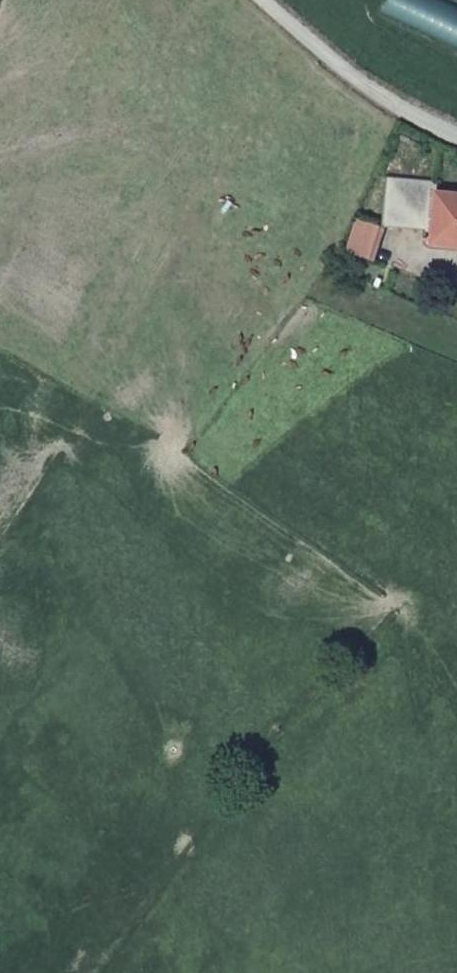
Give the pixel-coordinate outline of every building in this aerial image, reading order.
[(456,51),(456,8),(439,0),(384,0),(376,15),(456,51)] [(384,226),(434,227),(434,240),(456,240),(456,194),(437,192),(437,180),(387,176),(384,226)] [(378,226),(360,218),(348,247),(367,255),(378,226)]
